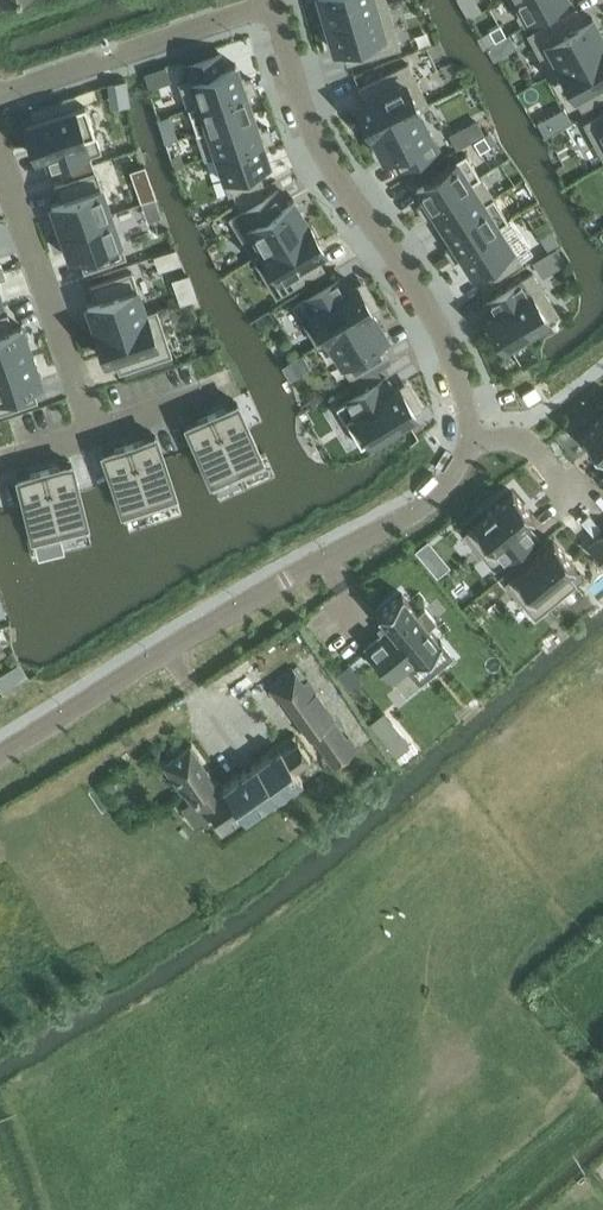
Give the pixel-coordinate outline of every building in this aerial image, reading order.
[(325,21),(386,3),(385,0),(319,0),(325,21)] [(520,20),(557,0),(509,0),(520,20)] [(386,3),(325,21),(334,50),(343,47),(347,62),(399,47),(386,3)] [(592,18),(583,23),(576,8),(528,34),(550,74),(560,68),(602,45),(602,39),(592,18)] [(489,30),(495,41),(506,35),(500,24),(489,30)] [(560,68),(581,108),(602,96),(602,45),(560,68)] [(190,79),(179,82),(188,108),(243,89),(241,82),(235,64),(223,68),(218,53),(185,64),(190,79)] [(366,102),(357,106),(370,132),(418,110),(428,105),(406,64),(359,87),(366,102)] [(243,89),(188,108),(196,132),(252,113),(246,96),(257,92),(252,78),(241,82),(243,89)] [(76,109),(25,127),(34,156),(45,153),(49,165),(48,165),(49,168),(91,153),(100,150),(85,106),(76,109)] [(418,110),(370,132),(384,159),(392,154),(399,168),(437,149),(418,110)] [(584,123),(602,158),(602,112),(584,123)] [(252,113),(196,132),(204,156),(205,158),(215,154),(260,139),(262,145),(273,141),(268,127),(257,130),(252,113)] [(460,129),(449,134),(456,148),(467,143),(460,129)] [(260,139),(215,154),(229,193),(261,182),(256,167),(268,163),(262,145),(260,139)] [(464,154),(415,185),(426,201),(430,207),(479,176),(464,154)] [(59,199),(50,203),(60,231),(110,213),(95,171),(54,185),(59,199)] [(426,201),(416,207),(424,220),(434,214),(444,229),(493,198),(479,176),(430,207),(426,201)] [(150,183),(136,188),(141,202),(155,197),(150,183)] [(276,190),(230,218),(253,257),(308,225),(292,198),(284,203),(276,190)] [(493,198),(444,229),(453,244),(444,251),(452,262),(461,256),(458,251),(498,226),(508,220),(493,198)] [(110,213),(60,231),(70,259),(79,255),(79,256),(84,270),(124,256),(120,242),(110,213)] [(308,225),(253,257),(276,295),(323,267),(315,255),(323,250),(308,225)] [(498,226),(458,251),(461,256),(472,273),(483,266),(491,279),(520,261),(498,226)] [(551,230),(540,237),(548,250),(559,242),(551,230)] [(176,249),(154,256),(159,271),(181,264),(176,249)] [(95,300),(86,303),(96,331),(156,311),(156,310),(145,313),(131,272),(90,285),(95,299),(95,300)] [(531,273),(486,302),(494,315),(486,320),(503,346),(557,312),(531,273)] [(340,277),(293,304),(317,344),(327,338),(371,311),(356,285),(348,290),(340,277)] [(156,311),(96,331),(105,359),(114,356),(116,360),(119,371),(171,354),(156,311)] [(371,311),(327,338),(349,376),(386,354),(378,341),(386,336),(371,311)] [(0,316),(0,364),(30,354),(20,326),(11,329),(10,329),(6,317),(7,316),(8,316),(7,314),(0,316)] [(0,364),(0,412),(36,400),(31,386),(31,385),(40,382),(30,354),(0,364)] [(383,378),(336,406),(360,446),(415,413),(399,387),(391,392),(383,378)] [(236,402),(211,413),(224,443),(239,476),(264,465),(261,460),(249,432),(236,402)] [(211,413),(186,424),(199,454),(211,482),(214,487),(239,476),(224,443),(211,413)] [(581,435),(601,459),(602,457),(602,417),(581,435)] [(155,435),(128,444),(139,475),(150,509),(176,500),(175,495),(165,466),(155,435)] [(128,444),(102,453),(113,484),(123,512),(125,518),(150,509),(139,475),(128,444)] [(71,463),(44,470),(52,502),(61,537),(87,530),(86,525),(79,495),(71,463)] [(44,470),(17,477),(25,508),(33,538),(34,543),(61,537),(52,502),(44,470)] [(512,492),(464,533),(494,569),(535,534),(525,522),(533,516),(512,492)] [(589,544),(602,560),(602,533),(589,544)] [(428,541),(415,551),(422,559),(435,549),(428,541)] [(554,541),(505,582),(535,618),(576,583),(566,571),(573,565),(554,541)] [(389,628),(366,647),(393,680),(405,695),(419,684),(407,669),(440,641),(429,628),(436,622),(424,608),(417,614),(401,594),(377,613),(389,628)] [(349,664),(337,674),(349,689),(361,679),(349,664)] [(309,738),(316,733),(331,755),(327,758),(333,767),(356,750),(348,738),(346,739),(333,721),(335,720),(307,680),(303,683),(291,667),(277,677),(278,680),(268,688),(278,701),(282,698),(309,738)] [(310,758),(297,741),(282,752),(280,749),(257,765),(255,764),(223,787),(225,789),(219,792),(214,785),(214,784),(207,774),(209,773),(191,747),(192,745),(192,744),(163,765),(182,792),(184,791),(191,801),(201,794),(207,802),(204,803),(222,829),(242,815),(244,818),(275,796),(277,798),(302,780),(294,769),(310,758)] [(112,780),(102,786),(108,794),(117,788),(112,780)]
